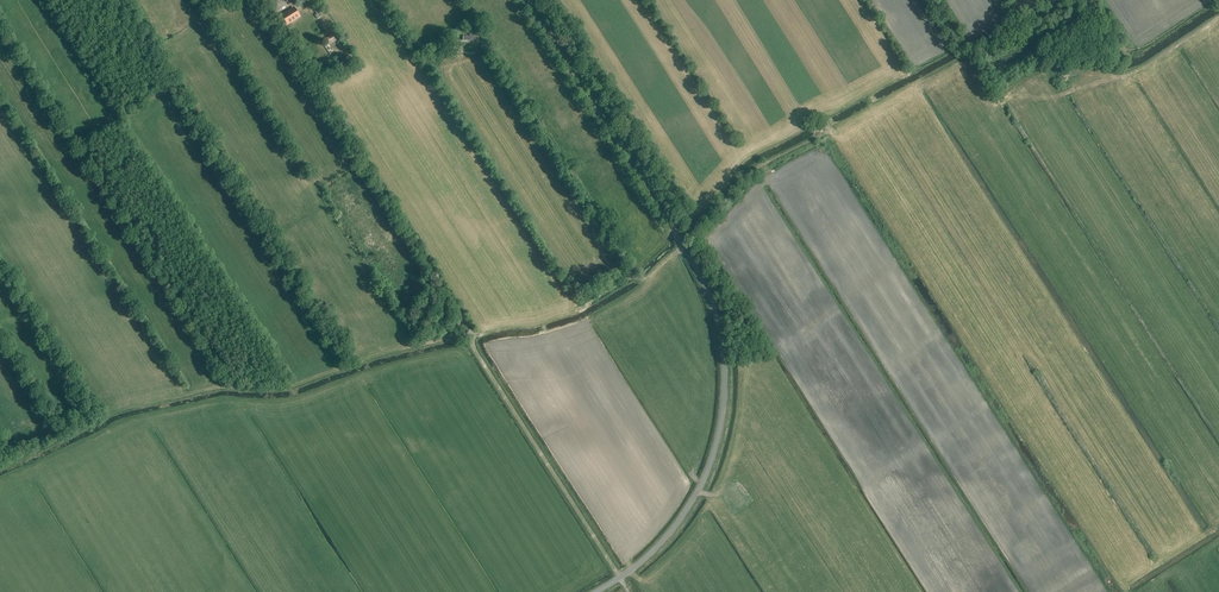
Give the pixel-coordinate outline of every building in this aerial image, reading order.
[(299,17),(294,8),(282,15),(287,24),(299,17)] [(478,41),(478,36),(477,36),(477,33),(470,33),(469,35),(463,35),(463,40),(478,41)]
